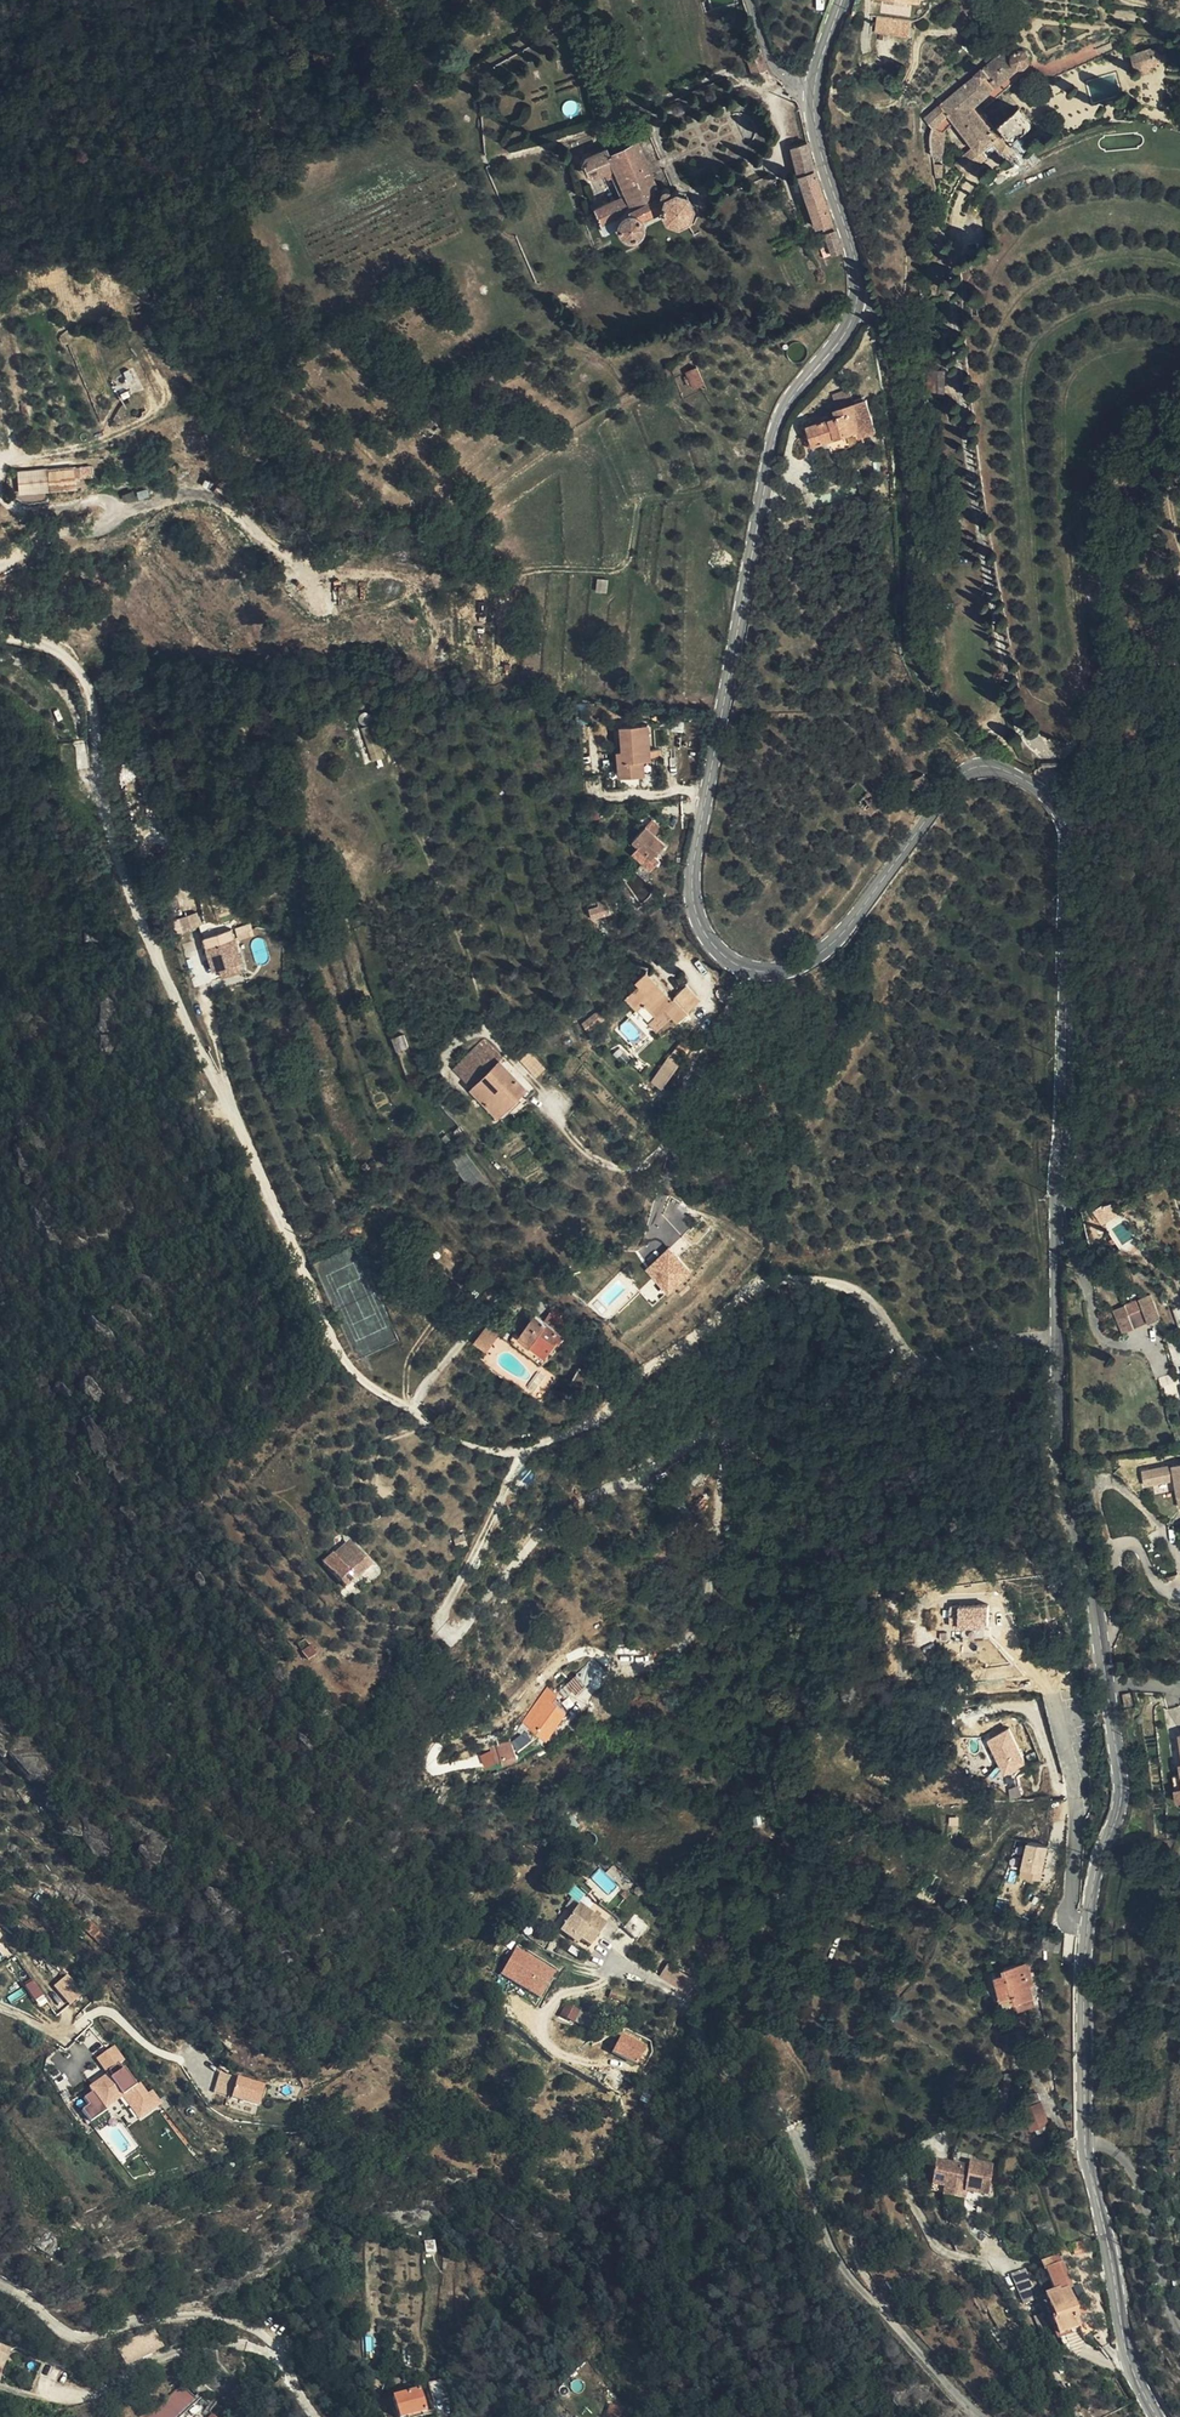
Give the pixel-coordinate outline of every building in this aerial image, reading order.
[(921,2),(906,0),(874,0),(872,16),(919,21),(921,2)] [(873,51),(908,54),(909,39),(874,35),(873,51)] [(932,126),(933,156),(943,161),(945,131),(955,121),(975,146),(957,162),(968,175),(1000,146),(1004,150),(1012,151),(1017,146),(1017,139),(1033,125),(1018,109),(993,131),(973,107),(994,89),(986,79),(990,76),(998,86),(1017,68),(1022,69),(1024,69),(1026,68),(1029,66),(1031,63),(1031,59),(1031,56),(1030,53),(1029,52),(1026,50),(1022,49),(1018,49),(1016,50),(1009,41),(1000,49),(998,48),(996,48),(994,48),(992,49),(991,51),(991,52),(991,54),(991,56),(983,63),(985,65),(976,72),(976,74),(925,118),(932,126)] [(1132,53),(1135,69),(1159,65),(1159,61),(1160,61),(1162,60),(1163,58),(1164,57),(1164,54),(1162,53),(1160,52),(1157,51),(1152,52),(1152,50),(1132,53)] [(752,74),(767,69),(761,51),(746,56),(752,74)] [(1114,71),(1085,82),(1093,105),(1122,94),(1114,71)] [(562,104),(565,115),(577,111),(573,100),(562,104)] [(626,193),(621,195),(594,208),(605,232),(618,227),(618,229),(620,232),(623,235),(627,237),(631,237),(635,236),(638,234),(640,231),(642,227),(642,223),(640,218),(661,208),(665,217),(676,221),(687,216),(691,205),(686,193),(676,190),(670,192),(669,189),(668,187),(665,187),(663,186),(661,187),(660,189),(658,192),(635,141),(609,153),(606,148),(586,157),(583,164),(588,174),(594,176),(604,172),(607,178),(612,175),(617,173),(626,193)] [(820,224),(825,238),(831,254),(841,250),(814,170),(806,141),(790,146),(798,178),(815,225),(820,224)] [(943,166),(933,166),(935,178),(942,178),(943,166)] [(612,175),(621,195),(626,193),(617,173),(612,175)] [(831,254),(825,238),(817,240),(823,257),(831,254)] [(693,389),(704,384),(696,366),(685,371),(693,389)] [(135,368),(125,370),(130,393),(140,391),(135,368)] [(945,398),(945,372),(933,372),(933,398),(945,398)] [(833,394),(839,409),(855,403),(849,388),(833,394)] [(807,446),(827,440),(859,430),(860,436),(862,435),(876,430),(867,400),(855,403),(839,409),(836,410),(838,416),(801,428),(807,446)] [(441,425),(428,414),(423,422),(434,432),(441,425)] [(434,432),(423,422),(415,429),(426,439),(434,432)] [(859,430),(827,440),(832,453),(864,443),(862,435),(860,436),(859,430)] [(49,489),(76,487),(74,466),(47,469),(49,489)] [(148,489),(136,492),(138,500),(149,498),(148,489)] [(134,491),(121,495),(124,504),(137,501),(134,491)] [(606,594),(608,580),(596,578),(595,592),(606,594)] [(683,713),(673,713),(672,728),(682,728),(683,713)] [(645,774),(644,771),(643,755),(650,755),(648,725),(621,726),(623,750),(618,750),(620,775),(645,774)] [(368,746),(372,760),(382,757),(378,743),(368,746)] [(643,755),(644,771),(652,771),(650,755),(643,755)] [(914,791),(929,782),(924,773),(909,782),(914,791)] [(871,815),(884,801),(861,781),(849,794),(871,815)] [(661,827),(653,819),(633,840),(639,846),(632,853),(650,871),(660,860),(654,855),(665,843),(655,834),(661,827)] [(610,913),(607,899),(596,902),(597,905),(590,907),(593,917),(610,913)] [(175,933),(201,928),(199,914),(173,918),(175,933)] [(218,965),(220,973),(231,970),(230,965),(219,929),(194,935),(195,939),(195,940),(203,968),(208,967),(216,965),(210,945),(222,942),(228,962),(218,965)] [(216,966),(218,965),(228,962),(222,942),(210,945),(216,965),(216,966)] [(210,975),(220,973),(218,965),(216,966),(216,965),(208,967),(210,975)] [(625,996),(638,1009),(644,1003),(655,1015),(649,1021),(657,1029),(673,1014),(677,1019),(687,1009),(688,1010),(699,1000),(686,985),(673,998),(646,971),(635,980),(638,984),(625,996)] [(644,1003),(638,1009),(649,1021),(655,1015),(644,1003)] [(102,1010),(97,1033),(107,1036),(112,1012),(102,1010)] [(596,1011),(585,1020),(592,1028),(602,1020),(603,1018),(603,1017),(603,1016),(603,1015),(603,1014),(602,1013),(601,1012),(600,1011),(598,1011),(596,1011)] [(592,1028),(585,1020),(582,1022),(589,1031),(592,1028)] [(393,1036),(397,1049),(408,1046),(404,1033),(393,1036)] [(472,1087),(499,1060),(503,1057),(485,1038),(453,1068),(472,1087)] [(688,1047),(681,1041),(670,1055),(677,1061),(688,1047)] [(544,1067),(529,1051),(520,1059),(536,1075),(544,1067)] [(650,1082),(661,1090),(680,1065),(668,1056),(650,1082)] [(525,1088),(499,1060),(472,1087),(498,1115),(525,1088)] [(454,1097),(446,1087),(436,1095),(444,1106),(454,1097)] [(1106,1205),(1104,1203),(1096,1208),(1105,1222),(1119,1213),(1113,1202),(1106,1205)] [(644,1271),(667,1296),(692,1273),(669,1247),(644,1271)] [(1150,1295),(1126,1305),(1135,1329),(1160,1318),(1150,1295)] [(542,1319),(560,1333),(570,1318),(552,1305),(542,1319)] [(1135,1329),(1126,1305),(1115,1310),(1124,1333),(1135,1329)] [(542,1319),(534,1313),(518,1335),(545,1354),(560,1333),(542,1319)] [(489,1349),(499,1334),(488,1328),(479,1342),(489,1349)] [(1155,1471),(1167,1526),(1179,1522),(1179,1515),(1175,1493),(1179,1492),(1179,1466),(1155,1471)] [(348,1543),(333,1556),(337,1561),(352,1548),(348,1543)] [(337,1561),(333,1556),(323,1565),(344,1588),(368,1566),(352,1548),(337,1561)] [(949,1607),(950,1629),(987,1627),(985,1604),(949,1607)] [(311,1647),(301,1655),(307,1662),(317,1655),(311,1647)] [(567,1684),(568,1684),(573,1690),(577,1693),(586,1684),(577,1674),(567,1684)] [(573,1690),(568,1684),(560,1693),(565,1698),(573,1690)] [(1129,1686),(1121,1688),(1125,1700),(1132,1698),(1129,1686)] [(528,1725),(548,1739),(558,1724),(562,1726),(571,1713),(553,1699),(555,1696),(551,1693),(528,1725)] [(558,1724),(548,1739),(555,1744),(565,1729),(562,1726),(558,1724)] [(985,1741),(1002,1777),(1026,1766),(1009,1729),(985,1741)] [(511,1739),(492,1747),(498,1761),(517,1753),(511,1739)] [(1179,1774),(1172,1775),(1175,1801),(1179,1800),(1179,1774)] [(1025,1844),(1017,1878),(1040,1883),(1047,1849),(1025,1844)] [(574,1886),(566,1879),(561,1886),(569,1892),(574,1886)] [(564,1928),(580,1940),(590,1946),(605,1925),(579,1906),(564,1928)] [(623,1925),(615,1918),(612,1923),(619,1929),(623,1925)] [(577,1944),(580,1940),(564,1928),(561,1932),(577,1944)] [(543,1997),(558,1968),(516,1945),(500,1974),(543,1997)] [(1028,1961),(1009,1966),(996,1969),(1004,2003),(1018,2000),(1020,2008),(1036,2003),(1030,1983),(1034,1982),(1028,1961)] [(659,1977),(686,1993),(694,1979),(667,1963),(659,1977)] [(68,1974),(53,1984),(68,2005),(83,1994),(68,1974)] [(33,1979),(24,1985),(35,2000),(43,1993),(33,1979)] [(580,2012),(566,2005),(559,2017),(574,2024),(580,2012)] [(622,2031),(612,2051),(639,2064),(648,2044),(622,2031)] [(115,2043),(95,2056),(104,2071),(125,2059),(115,2043)] [(214,2095),(262,2103),(266,2080),(218,2072),(214,2095)] [(141,2098),(135,2090),(128,2096),(134,2105),(141,2098)] [(1041,2100),(1038,2090),(1023,2096),(1026,2105),(1041,2100)] [(311,2100),(302,2099),(300,2112),(310,2114),(311,2100)] [(1041,2100),(1026,2105),(1033,2126),(1049,2122),(1041,2100)] [(949,2192),(949,2201),(961,2203),(962,2194),(985,2197),(989,2169),(963,2165),(962,2169),(930,2165),(927,2189),(949,2192)] [(940,2200),(949,2201),(949,2192),(927,2189),(927,2196),(940,2197),(940,2200)] [(1039,2238),(1051,2234),(1047,2222),(1035,2226),(1039,2238)] [(35,2247),(49,2256),(56,2246),(42,2238),(35,2247)] [(1082,2243),(1071,2247),(1073,2254),(1084,2250),(1082,2243)] [(1061,2264),(1058,2257),(1041,2264),(1043,2271),(1045,2271),(1061,2264)] [(1061,2264),(1045,2271),(1054,2292),(1045,2297),(1055,2321),(1051,2323),(1058,2337),(1078,2328),(1075,2320),(1072,2314),(1075,2311),(1067,2291),(1071,2289),(1061,2264)] [(1012,2276),(1023,2305),(1036,2300),(1024,2271),(1012,2276)] [(1083,2340),(1091,2337),(1083,2316),(1078,2318),(1075,2320),(1078,2328),(1083,2340)] [(153,2354),(164,2350),(154,2330),(123,2344),(133,2366),(153,2354)] [(1,2370),(10,2349),(0,2344),(0,2370),(1,2370)] [(57,2379),(64,2366),(47,2359),(40,2373),(57,2379)] [(384,2384),(393,2382),(390,2374),(382,2376),(384,2384)] [(445,2379),(429,2384),(433,2402),(450,2397),(445,2379)] [(413,2386),(411,2380),(402,2383),(404,2389),(413,2386)] [(280,2396),(287,2392),(279,2382),(273,2387),(280,2396)] [(139,2416),(172,2416),(195,2396),(182,2383),(157,2406),(153,2402),(139,2416)] [(393,2400),(398,2416),(412,2416),(425,2412),(419,2392),(394,2400),(393,2400)] [(172,2416),(179,2416),(198,2399),(195,2396),(172,2416)] [(621,2409),(609,2405),(605,2416),(619,2416),(621,2409)]
